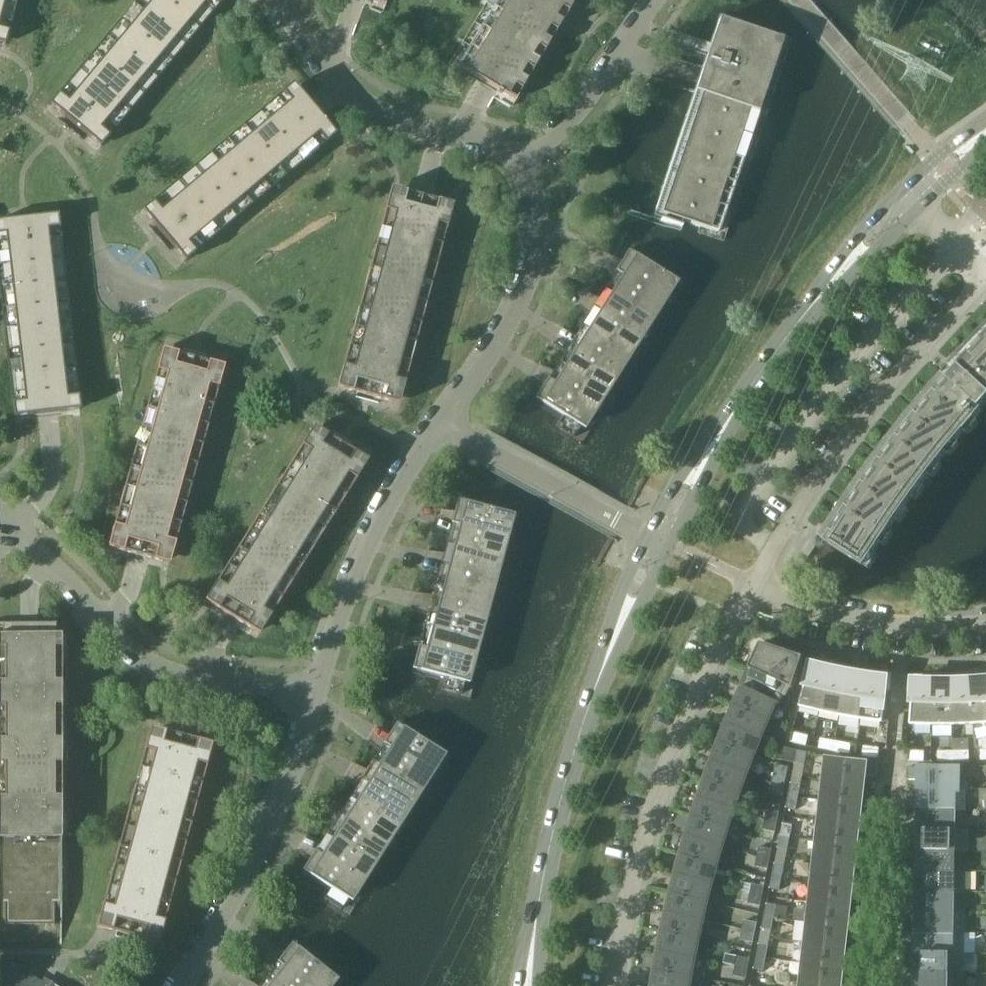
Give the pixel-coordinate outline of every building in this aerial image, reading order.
[(6,43),(17,0),(0,0),(0,42),(6,43)] [(224,0),(138,0),(51,103),(63,113),(101,145),(224,0)] [(386,0),(366,0),(363,7),(381,13),(386,0)] [(575,0),(499,0),(458,67),(484,82),(498,91),(494,98),(510,107),(575,0)] [(717,232),(782,40),(726,21),(662,214),(664,214),(662,219),(661,220),(682,227),(684,221),(717,232)] [(144,210),(154,221),(186,260),(336,135),(315,110),(293,84),(144,210)] [(338,387),(349,390),(400,403),(405,381),(447,226),(453,205),(447,203),(422,196),(391,188),(385,210),(386,210),(344,365),(338,387)] [(10,221),(0,222),(0,286),(15,416),(19,416),(48,412),(76,409),(80,409),(58,215),(10,221)] [(623,275),(624,274),(662,298),(674,279),(636,255),(628,250),(616,271),(623,275)] [(624,274),(623,275),(612,292),(651,316),(662,298),(624,274)] [(651,316),(612,292),(601,310),(639,335),(651,316)] [(639,335),(601,310),(589,329),(628,353),(639,335)] [(628,353),(589,329),(578,347),(616,371),(628,353)] [(824,542),(865,568),(870,561),(879,547),(888,532),(898,518),(908,504),(918,490),(928,476),(939,462),(950,449),(961,436),(972,423),(984,410),(982,409),(985,405),(985,338),(982,342),(969,355),(957,368),(958,368),(959,370),(950,379),(949,378),(948,378),(912,422),(871,477),(830,534),(824,542)] [(566,365),(604,389),(616,371),(578,347),(566,365)] [(157,370),(158,370),(115,525),(114,525),(108,547),(140,555),(170,564),(176,542),(218,387),(219,387),(225,365),(218,364),(218,363),(183,354),(170,350),(163,348),(157,370)] [(554,383),(593,408),(604,389),(566,365),(555,382),(554,383)] [(542,402),(543,402),(564,416),(557,426),(574,437),(593,408),(554,383),(555,382),(548,378),(535,398),(542,402)] [(302,445),(303,445),(218,581),(217,581),(205,600),(233,618),(259,634),(272,615),(271,615),(356,479),(357,479),(369,460),(363,456),(352,449),(332,436),(320,429),(314,426),(302,445)] [(460,523),(504,535),(510,514),(458,500),(452,522),(460,525),(460,523)] [(454,544),(499,556),(504,535),(460,523),(460,525),(454,544)] [(499,556),(454,544),(449,565),(493,577),(499,556)] [(493,577),(449,565),(443,586),(487,598),(493,577)] [(487,598),(443,586),(438,607),(482,619),(487,598)] [(432,628),(476,639),(482,619),(438,607),(432,628)] [(62,945),(61,627),(31,627),(0,627),(0,925),(61,924),(61,945),(62,945)] [(427,649),(471,660),(476,639),(432,628),(427,647),(427,649)] [(762,643),(742,687),(777,702),(776,703),(787,708),(804,658),(762,643)] [(412,668),(445,677),(442,689),(462,694),(471,660),(427,649),(427,647),(419,645),(412,668)] [(810,709),(820,711),(831,664),(820,662),(819,665),(811,663),(800,706),(810,709)] [(841,715),(849,672),(841,670),(842,667),(831,664),(820,711),(841,715)] [(851,717),(861,719),(868,671),(857,670),(857,673),(849,672),(841,715),(851,717)] [(872,720),(883,722),(888,674),(868,671),(861,719),(872,720)] [(971,676),(974,724),(985,723),(985,679),(983,679),(982,675),(971,676)] [(914,676),(910,724),(921,725),(932,725),(933,677),(914,676)] [(952,681),(953,725),(963,725),(974,724),(971,676),(960,677),(960,680),(952,681)] [(933,677),(932,725),(934,725),(933,737),(953,737),(953,725),(952,681),(945,681),(945,677),(933,677)] [(737,694),(732,704),(769,720),(776,703),(777,702),(742,687),(738,695),(737,694)] [(885,700),(883,722),(889,722),(891,700),(885,700)] [(762,738),(769,720),(732,704),(728,714),(730,715),(726,723),(762,738)] [(397,723),(384,743),(391,747),(392,746),(430,771),(434,773),(446,755),(442,752),(403,727),(397,723)] [(755,755),(762,738),(726,723),(723,731),(721,731),(717,741),(755,755)] [(98,926),(130,935),(159,942),(165,920),(211,748),(205,747),(206,741),(181,734),(158,727),(156,732),(150,731),(104,904),(103,904),(98,926)] [(790,741),(806,745),(809,736),(793,732),(790,741)] [(819,748),(835,751),(837,741),(821,738),(819,748)] [(715,752),(712,760),(748,773),(755,755),(717,741),(713,751),(715,752)] [(850,754),(852,744),(837,741),(835,751),(850,754)] [(391,747),(380,764),(418,789),(423,792),(434,773),(430,771),(392,746),(391,747)] [(779,746),(776,758),(790,761),(795,762),(798,750),(779,746)] [(879,758),(880,748),(864,746),(863,756),(879,758)] [(798,750),(795,762),(796,762),(805,764),(807,752),(798,750)] [(924,761),(925,751),(908,750),(908,760),(924,761)] [(938,761),(954,761),(954,751),(938,751),(938,761)] [(970,761),(970,751),(954,751),(954,761),(970,761)] [(877,776),(879,764),(827,758),(825,780),(862,784),(863,775),(877,776)] [(707,768),(703,778),(741,792),(748,773),(712,760),(709,768),(707,768)] [(380,764),(368,783),(407,807),(411,810),(423,792),(418,789),(380,764)] [(776,764),(772,784),(785,786),(789,767),(779,765),(776,764)] [(921,780),(921,789),(959,790),(960,768),(908,767),(907,780),(921,780)] [(257,793),(262,782),(251,778),(246,789),(257,793)] [(735,810),(741,792),(703,778),(700,788),(701,789),(699,797),(735,810)] [(825,780),(822,800),(862,804),(863,793),(861,792),(862,784),(825,780)] [(368,783),(357,801),(395,825),(400,828),(411,810),(407,807),(368,783)] [(792,783),(789,795),(799,797),(801,784),(792,783)] [(772,784),(770,794),(773,794),(783,796),(785,786),(772,784)] [(919,798),(919,809),(955,810),(966,810),(966,790),(959,790),(921,789),(921,798),(919,798)] [(787,808),(796,809),(799,797),(789,795),(787,808)] [(729,828),(735,810),(699,797),(696,806),(694,805),(691,816),(729,828)] [(822,800),(820,820),(858,824),(859,816),(861,816),(862,804),(822,800)] [(357,801),(345,819),(384,843),(388,846),(400,828),(395,825),(357,801)] [(954,830),(955,810),(919,809),(919,821),(921,821),(921,830),(954,830)] [(767,810),(765,820),(778,822),(780,812),(770,811),(767,810)] [(723,846),(729,828),(691,816),(687,826),(689,827),(687,835),(723,846)] [(345,819),(334,837),(372,862),(376,864),(388,846),(384,843),(345,819)] [(765,820),(763,829),(766,830),(776,832),(778,822),(765,820)] [(820,820),(818,840),(857,845),(859,833),(857,833),(858,824),(820,820)] [(784,823),(781,835),(791,837),(793,825),(784,823)] [(967,830),(954,830),(921,830),(920,838),(918,838),(918,850),(954,851),(967,851),(967,830)] [(720,859),(723,846),(687,835),(684,844),(682,843),(679,854),(718,865),(720,859)] [(779,848),(788,850),(791,837),(781,835),(779,848)] [(322,854),(322,855),(360,880),(365,883),(376,864),(372,862),(334,837),(322,854)] [(815,861),(853,865),(854,856),(856,856),(857,845),(818,840),(815,861)] [(759,846),(757,856),(770,859),(772,849),(763,847),(759,846)] [(316,850),(303,870),(310,874),(331,888),(325,898),(342,909),(349,898),(353,901),(365,883),(360,880),(322,855),(322,854),(316,850)] [(954,871),(954,870),(954,851),(918,850),(918,861),(920,862),(920,870),(954,871)] [(678,865),(676,874),(713,883),(718,865),(679,854),(676,865),(678,865)] [(757,856),(755,866),(759,867),(768,869),(770,859),(757,856)] [(815,861),(813,881),(853,885),(854,874),(852,874),(853,865),(815,861)] [(776,863),(773,875),(782,877),(785,865),(776,863)] [(954,870),(954,871),(920,870),(920,879),(918,879),(918,891),(966,892),(966,871),(954,870)] [(708,902),(713,883),(676,874),(674,882),(672,882),(669,892),(708,902)] [(771,888),(780,890),(782,877),(773,875),(771,888)] [(813,881),(811,901),(848,906),(849,897),(851,897),(853,885),(813,881)] [(752,883),(750,893),(763,896),(765,886),(755,884),(752,883)] [(966,912),(966,892),(918,891),(917,903),(919,903),(919,911),(953,912),(966,912)] [(704,921),(708,902),(669,892),(666,903),(668,903),(666,912),(704,921)] [(750,893),(748,903),(751,904),(761,906),(763,896),(750,893)] [(811,901),(808,922),(848,926),(849,915),(848,914),(848,906),(811,901)] [(767,903),(765,916),(774,918),(777,905),(767,903)] [(966,912),(953,912),(919,911),(919,920),(917,920),(917,932),(965,933),(965,932),(966,933),(966,912)] [(700,939),(704,921),(666,912),(664,921),(662,920),(660,931),(700,939)] [(762,928),(772,930),(774,918),(765,916),(762,928)] [(745,920),(743,930),(755,932),(757,923),(748,921),(745,920)] [(808,922),(806,942),(844,946),(845,938),(847,938),(848,926),(808,922)] [(743,930),(741,940),(744,940),(753,942),(755,932),(743,930)] [(696,958),(700,939),(660,931),(658,942),(660,942),(658,951),(696,958)] [(965,953),(965,933),(917,932),(917,943),(919,943),(919,952),(952,953),(965,953)] [(806,942),(804,962),(844,967),(845,955),(843,955),(844,946),(806,942)] [(278,961),(284,966),(285,965),(311,985),(333,985),(339,979),(334,976),(299,948),(293,943),(278,961)] [(759,943),(757,956),(766,958),(769,945),(759,943)] [(693,977),(696,958),(658,951),(657,960),(655,959),(653,970),(693,977)] [(965,953),(952,953),(919,952),(918,961),(916,961),(916,973),(965,973),(965,953)] [(726,953),(724,963),(735,966),(749,968),(750,958),(741,956),(726,954),(726,953)] [(754,968),(764,970),(766,958),(757,956),(754,968)] [(832,985),(839,985),(840,978),(842,978),(844,967),(804,962),(801,983),(832,985)] [(13,963),(0,984),(0,985),(49,985),(13,963)] [(272,982),(276,985),(311,985),(285,965),(284,966),(272,982)] [(735,966),(733,975),(737,976),(747,978),(749,968),(735,966)] [(693,977),(653,970),(651,981),(653,981),(652,985),(691,985),(693,977)] [(965,973),(916,973),(916,984),(918,984),(918,985),(965,985),(965,973)]
